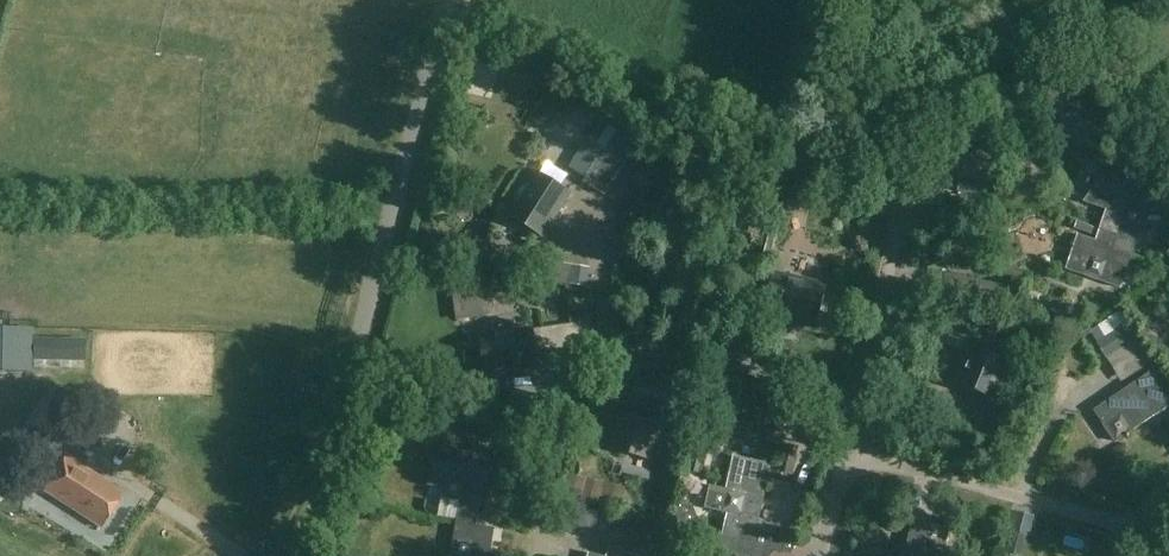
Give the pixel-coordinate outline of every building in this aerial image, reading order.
[(600,120),(588,139),(595,144),(602,148),(625,162),(637,142),(600,120)] [(1086,148),(1097,141),(1088,124),(1077,131),(1086,148)] [(587,139),(569,168),(584,177),(602,148),(595,144),(588,139),(587,139)] [(602,148),(584,177),(607,191),(625,162),(602,148)] [(540,238),(567,195),(536,175),(528,188),(521,188),(516,195),(519,202),(509,218),(540,238)] [(995,200),(996,182),(967,181),(966,199),(995,200)] [(1113,249),(1131,255),(1149,199),(1098,182),(1083,202),(1108,210),(1106,217),(1103,216),(1098,231),(1105,233),(1106,231),(1113,234),(1111,237),(1116,239),(1113,249)] [(667,185),(664,198),(680,203),(684,191),(667,185)] [(766,222),(771,200),(744,194),(739,216),(766,222)] [(1120,287),(1131,255),(1113,249),(1116,239),(1111,237),(1113,234),(1106,231),(1105,233),(1098,231),(1083,226),(1068,270),(1120,287)] [(539,264),(536,279),(553,282),(556,267),(539,264)] [(572,270),(569,285),(586,288),(588,273),(572,270)] [(826,286),(808,282),(809,278),(781,271),(778,284),(775,283),(771,306),(782,308),(779,321),(816,329),(826,286)] [(937,274),(934,293),(991,304),(994,285),(937,274)] [(492,292),(454,297),(458,323),(496,318),(492,292)] [(1122,383),(1153,364),(1122,313),(1100,327),(1107,338),(1098,344),(1122,383)] [(494,331),(481,333),(486,375),(538,368),(532,326),(516,329),(515,320),(493,323),(494,331)] [(1020,329),(1016,339),(1027,342),(1030,333),(1020,329)] [(31,373),(31,331),(0,331),(0,373),(31,373)] [(34,339),(34,360),(85,361),(85,340),(34,339)] [(1010,369),(1016,354),(996,347),(993,358),(974,351),(962,385),(996,398),(1007,367),(1010,369)] [(1154,417),(1168,407),(1168,400),(1151,374),(1123,393),(1094,412),(1114,443),(1154,417)] [(738,420),(741,382),(723,380),(720,418),(738,420)] [(565,404),(510,390),(504,411),(573,428),(577,410),(564,407),(565,404)] [(662,414),(623,405),(613,451),(648,459),(652,440),(664,443),(668,440),(674,416),(662,414)] [(62,447),(75,427),(45,408),(33,427),(62,447)] [(821,424),(815,432),(823,437),(829,430),(821,424)] [(543,471),(561,476),(570,439),(552,435),(543,471)] [(787,445),(783,459),(795,462),(799,448),(787,445)] [(98,528),(122,492),(65,453),(41,489),(98,528)] [(711,487),(706,510),(729,515),(724,536),(724,537),(732,538),(734,528),(741,530),(747,528),(746,532),(766,536),(774,538),(775,538),(777,532),(775,529),(769,528),(766,523),(761,521),(775,467),(735,458),(728,491),(711,487)] [(466,514),(478,516),(480,504),(478,500),(483,468),(434,460),(430,488),(444,490),(442,498),(460,500),(458,513),(461,513),(461,510),(467,511),(466,514)] [(569,477),(564,500),(580,503),(585,480),(569,477)] [(622,512),(627,489),(605,485),(600,508),(622,512)] [(699,533),(701,524),(694,508),(682,505),(677,528),(699,533)] [(478,516),(466,514),(467,511),(461,510),(461,513),(458,513),(456,525),(458,525),(453,555),(490,555),(494,531),(477,528),(478,516)] [(665,548),(670,530),(632,520),(628,538),(665,548)] [(949,532),(913,524),(906,555),(944,555),(949,532)] [(1008,527),(1002,550),(1021,555),(1028,532),(1008,527)] [(715,551),(718,555),(771,555),(774,538),(766,536),(746,532),(747,528),(741,530),(734,528),(732,538),(724,537),(724,536),(721,535),(721,536),(717,539),(715,551)] [(697,540),(678,536),(674,555),(675,555),(693,555),(697,540)] [(646,554),(610,547),(608,555),(645,555),(646,554)]
